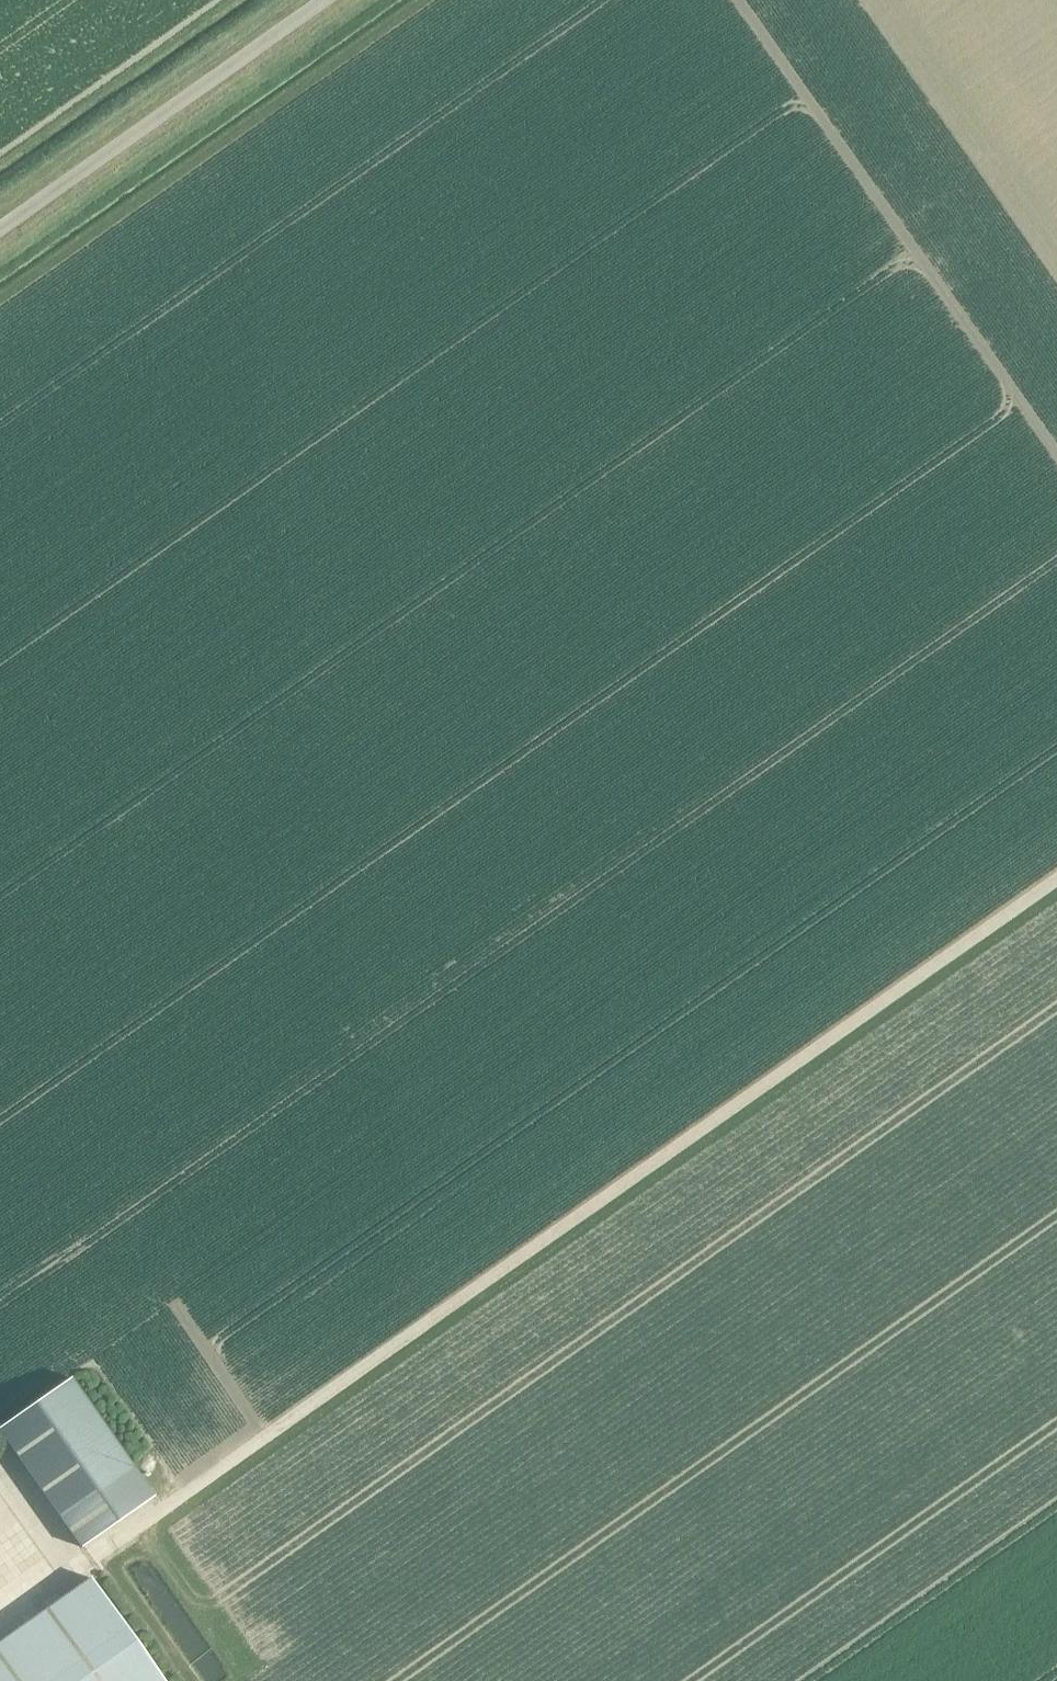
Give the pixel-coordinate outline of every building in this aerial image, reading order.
[(82,1549),(155,1498),(71,1378),(0,1428),(0,1431),(82,1549)] [(0,1584),(0,1612),(28,1590),(15,1573),(0,1584)] [(91,1579),(0,1643),(0,1680),(164,1680),(91,1579)]
